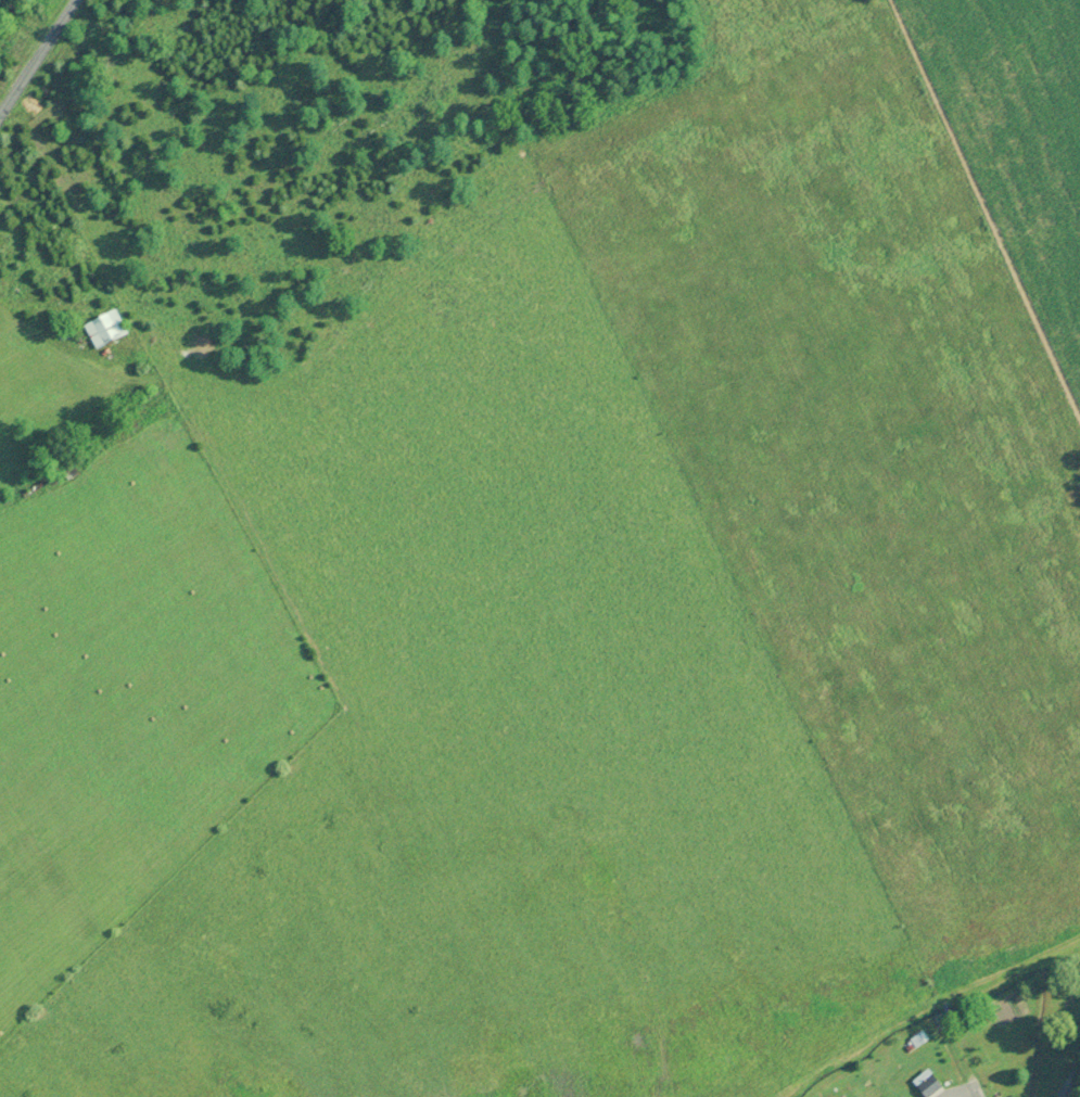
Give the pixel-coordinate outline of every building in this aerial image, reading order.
[(100,350),(132,335),(120,310),(89,325),(100,350)] [(927,1096),(933,1096),(947,1090),(936,1069),(918,1078),(927,1096)]
